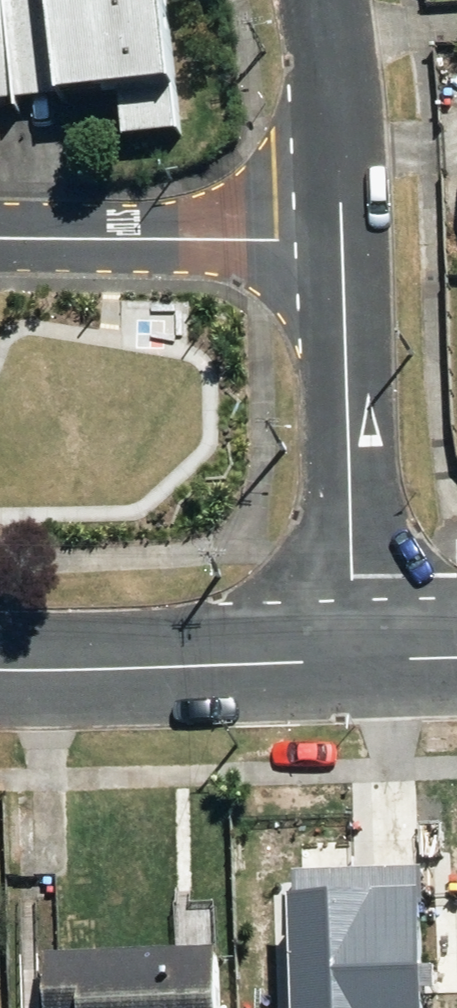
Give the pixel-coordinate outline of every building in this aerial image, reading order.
[(126,94),(131,141),(187,135),(182,89),(188,88),(179,0),(36,0),(0,4),(0,107),(126,94)] [(410,857),(256,861),(260,1007),(414,1007),(410,857)] [(55,960),(56,1007),(234,1007),(227,955),(55,960)]
